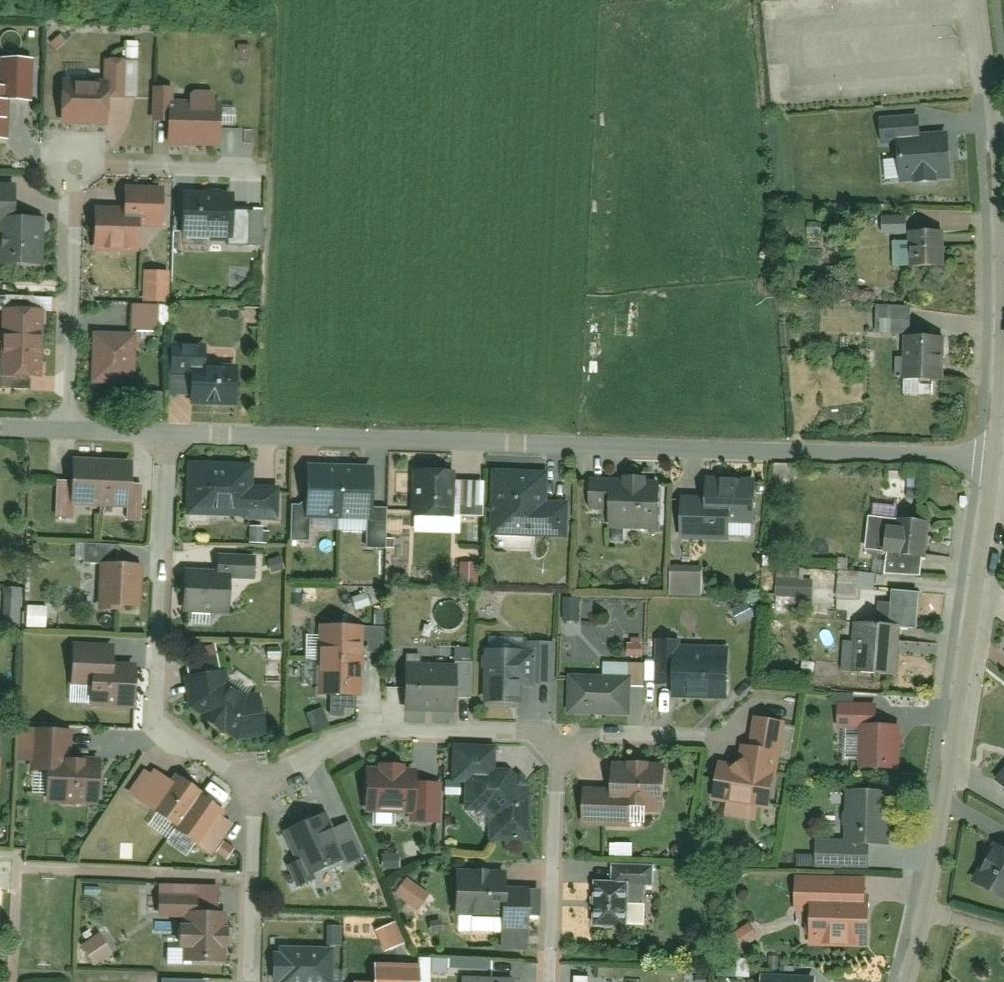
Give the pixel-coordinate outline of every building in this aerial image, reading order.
[(32,103),(31,62),(5,62),(6,104),(32,103)] [(125,100),(123,66),(103,67),(105,101),(125,100)] [(62,88),(60,125),(101,126),(102,90),(62,88)] [(219,117),(173,116),(174,91),(158,91),(157,149),(219,149),(219,117)] [(888,139),(918,137),(916,113),(876,117),(878,140),(888,139)] [(888,139),(892,182),(951,177),(947,134),(918,137),(888,139)] [(43,269),(44,215),(14,214),(15,188),(0,188),(0,269),(43,269)] [(138,252),(138,229),(161,229),(161,203),(121,202),(121,220),(89,220),(89,251),(138,252)] [(177,209),(177,241),(229,240),(228,208),(177,209)] [(894,241),(894,268),(945,269),(946,222),(881,221),(880,241),(894,241)] [(143,276),(143,302),(169,302),(169,276),(143,276)] [(911,304),(869,305),(869,330),(912,329),(911,304)] [(131,310),(131,331),(156,331),(156,309),(131,310)] [(42,345),(42,310),(0,310),(0,345),(42,345)] [(898,333),(898,377),(940,377),(940,333),(898,333)] [(92,338),(92,383),(131,383),(131,338),(92,338)] [(41,381),(42,345),(0,345),(0,381),(41,381)] [(229,380),(204,380),(204,354),(169,354),(169,383),(180,383),(180,412),(230,412),(229,380)] [(185,466),(186,516),(255,515),(254,465),(185,466)] [(409,470),(412,522),(457,520),(454,467),(409,470)] [(300,469),(301,521),(334,521),(334,469),(300,469)] [(334,469),(334,521),(368,520),(367,469),(334,469)] [(69,472),(69,508),(129,508),(128,472),(69,472)] [(496,472),(495,536),(563,537),(563,500),(543,500),(543,473),(496,472)] [(261,520),(278,520),(277,483),(259,483),(261,520)] [(604,486),(605,532),(657,530),(655,484),(604,486)] [(703,489),(703,508),(674,509),(675,541),(731,540),(730,530),(757,529),(756,487),(703,489)] [(865,507),(864,552),(883,553),(883,576),(920,576),(920,553),(927,553),(928,508),(865,507)] [(118,542),(78,543),(79,563),(118,562),(118,542)] [(258,552),(223,551),(222,572),(258,573),(258,552)] [(459,559),(459,582),(479,583),(480,560),(459,559)] [(94,569),(95,610),(140,609),(139,568),(94,569)] [(672,574),(671,598),(701,599),(702,575),(672,574)] [(177,580),(178,616),(224,615),(223,579),(177,580)] [(920,593),(893,592),(891,621),(919,622),(920,593)] [(23,608),(24,631),(48,630),(48,608),(23,608)] [(856,624),(855,673),(900,674),(900,624),(856,624)] [(317,627),(318,662),(365,662),(365,627),(317,627)] [(523,686),(554,686),(554,644),(523,644),(523,686)] [(675,648),(674,697),(729,698),(729,648),(675,648)] [(476,655),(477,705),(515,704),(514,654),(476,655)] [(67,694),(89,694),(88,709),(130,709),(130,677),(111,677),(111,657),(67,657),(67,694)] [(176,657),(182,714),(228,746),(260,746),(260,706),(238,706),(209,674),(208,657),(176,657)] [(318,662),(318,697),(365,697),(365,662),(318,662)] [(634,688),(649,689),(650,664),(635,663),(634,688)] [(401,670),(400,715),(452,716),(454,672),(401,670)] [(565,673),(566,716),(631,715),(630,672),(565,673)] [(863,725),(885,725),(885,703),(848,704),(848,725),(863,725)] [(710,808),(767,820),(787,723),(750,715),(736,784),(716,780),(710,808)] [(863,725),(864,771),(904,770),(903,725),(885,725),(863,725)] [(22,790),(39,790),(39,806),(96,806),(96,759),(69,759),(69,726),(22,726),(22,790)] [(665,764),(608,765),(608,802),(582,803),(583,828),(635,827),(634,811),(666,810),(665,764)] [(154,817),(147,828),(197,861),(229,813),(179,780),(174,787),(142,766),(122,796),(154,817)] [(994,779),(1003,787),(1003,766),(994,779)] [(360,769),(361,819),(413,818),(412,768),(360,769)] [(492,817),(491,838),(527,840),(529,796),(507,773),(468,772),(467,808),(483,809),(492,817)] [(417,822),(440,823),(443,785),(420,784),(417,822)] [(845,788),(846,847),(891,846),(890,787),(845,788)] [(351,820),(324,831),(318,816),(283,831),(303,879),(325,869),(328,876),(367,860),(351,820)] [(998,841),(977,883),(1003,896),(1003,844),(998,841)] [(815,851),(816,873),(871,871),(870,849),(815,851)] [(622,866),(622,868),(594,869),(595,929),(637,928),(636,896),(651,896),(650,865),(622,866)] [(452,869),(453,914),(497,914),(498,933),(525,933),(524,902),(511,902),(511,869),(452,869)] [(802,913),(802,948),(869,947),(868,900),(862,900),(862,878),(797,879),(797,913),(802,913)] [(179,917),(180,961),(226,960),(224,917),(224,886),(157,887),(158,918),(179,917)] [(278,980),(287,980),(287,981),(337,981),(339,947),(287,945),(287,953),(279,953),(278,980)] [(427,965),(379,964),(378,981),(426,981),(427,965)] [(462,971),(462,981),(508,981),(509,972),(462,971)] [(823,977),(774,974),(774,981),(823,981),(823,977)]
